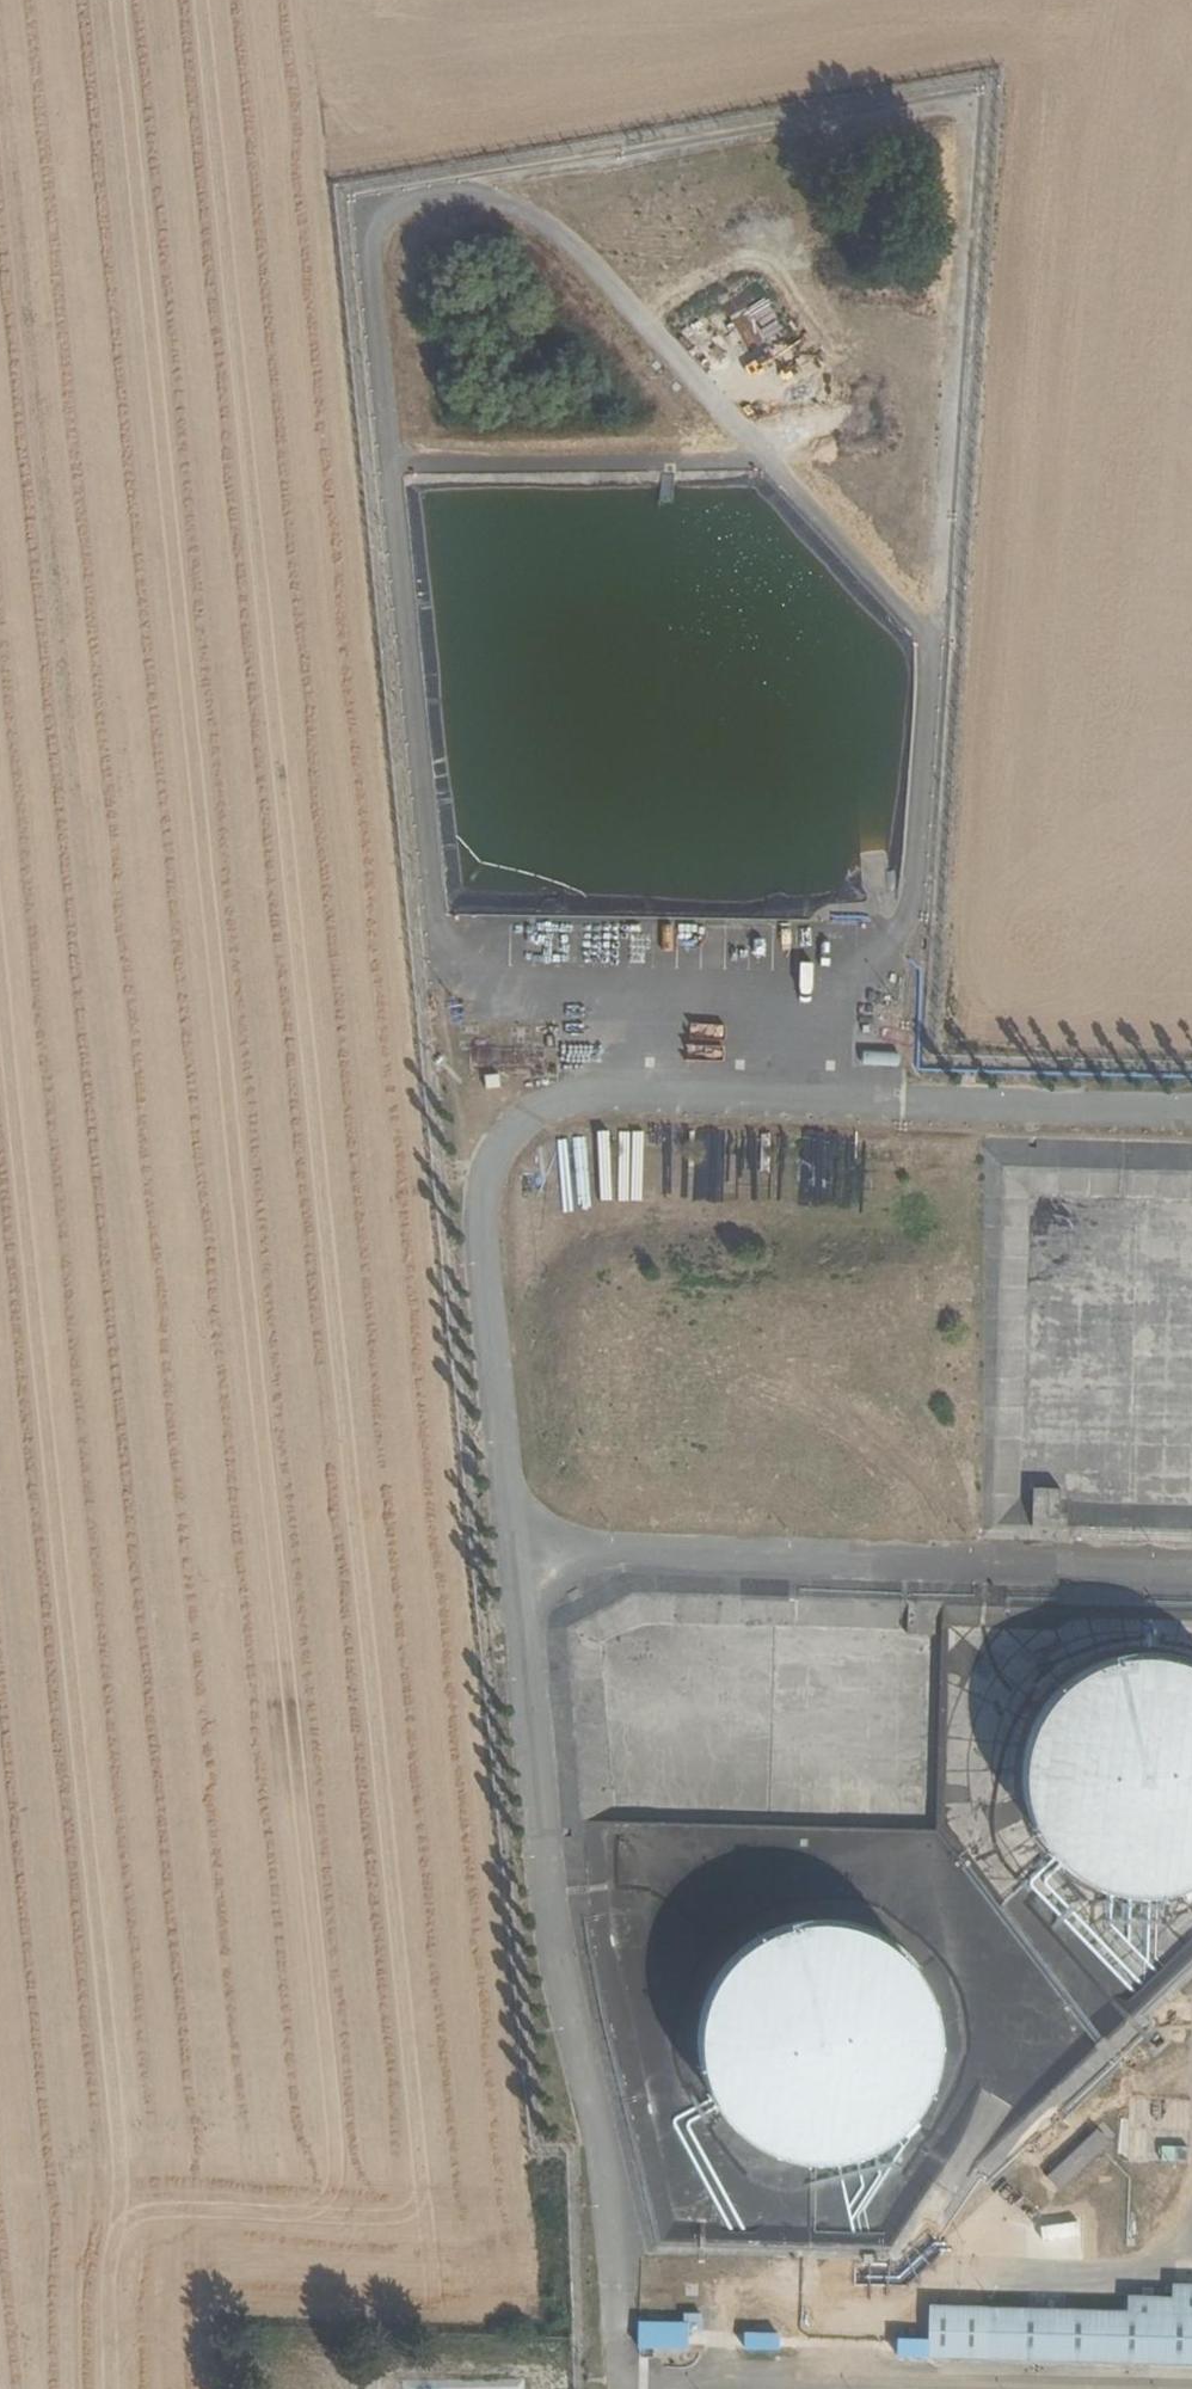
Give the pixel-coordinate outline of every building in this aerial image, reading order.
[(560,1612),(581,1818),(733,1802),(719,1786),(729,1777),(700,1780),(692,1772),(685,1779),(684,1769),(705,1750),(755,1745),(768,1733),(734,1736),(730,1731),(697,1735),(681,1716),(694,1705),(680,1689),(708,1687),(697,1674),(717,1672),(716,1659),(735,1657),(758,1683),(754,1647),(786,1643),(781,1589),(560,1612)] [(1163,1657),(1148,1656),(1134,1657),(1120,1659),(1105,1664),(1091,1670),(1079,1677),(1067,1686),(1056,1697),(1047,1708),(1039,1721),(1032,1735),(1028,1749),(1025,1764),(1024,1779),(1024,1794),(1027,1809),(1031,1823),(1037,1837),(1045,1850),(1054,1862),(1064,1872),(1076,1882),(1089,1890),(1102,1896),(1116,1901),(1131,1904),(1148,1905),(1163,1904),(1178,1901),(1191,1897),(1191,1664),(1178,1660),(1163,1657)] [(699,2050),(707,2090),(728,2125),(759,2152),(797,2167),(839,2169),(878,2157),(912,2134),(935,2100),(947,2061),(945,2021),(930,1983),(904,1952),(869,1931),(830,1922),(789,1927),(752,1944),(723,1973),(705,2009),(699,2050)] [(962,2249),(991,2225),(981,2212),(952,2236),(962,2249)] [(929,2305),(928,2338),(927,2357),(927,2359),(1191,2366),(1191,2285),(1172,2284),(1172,2297),(1129,2296),(1128,2310),(929,2305)] [(700,2319),(634,2317),(633,2349),(686,2351),(687,2333),(699,2333),(700,2319)] [(898,2356),(927,2357),(928,2338),(898,2338),(898,2356)]
